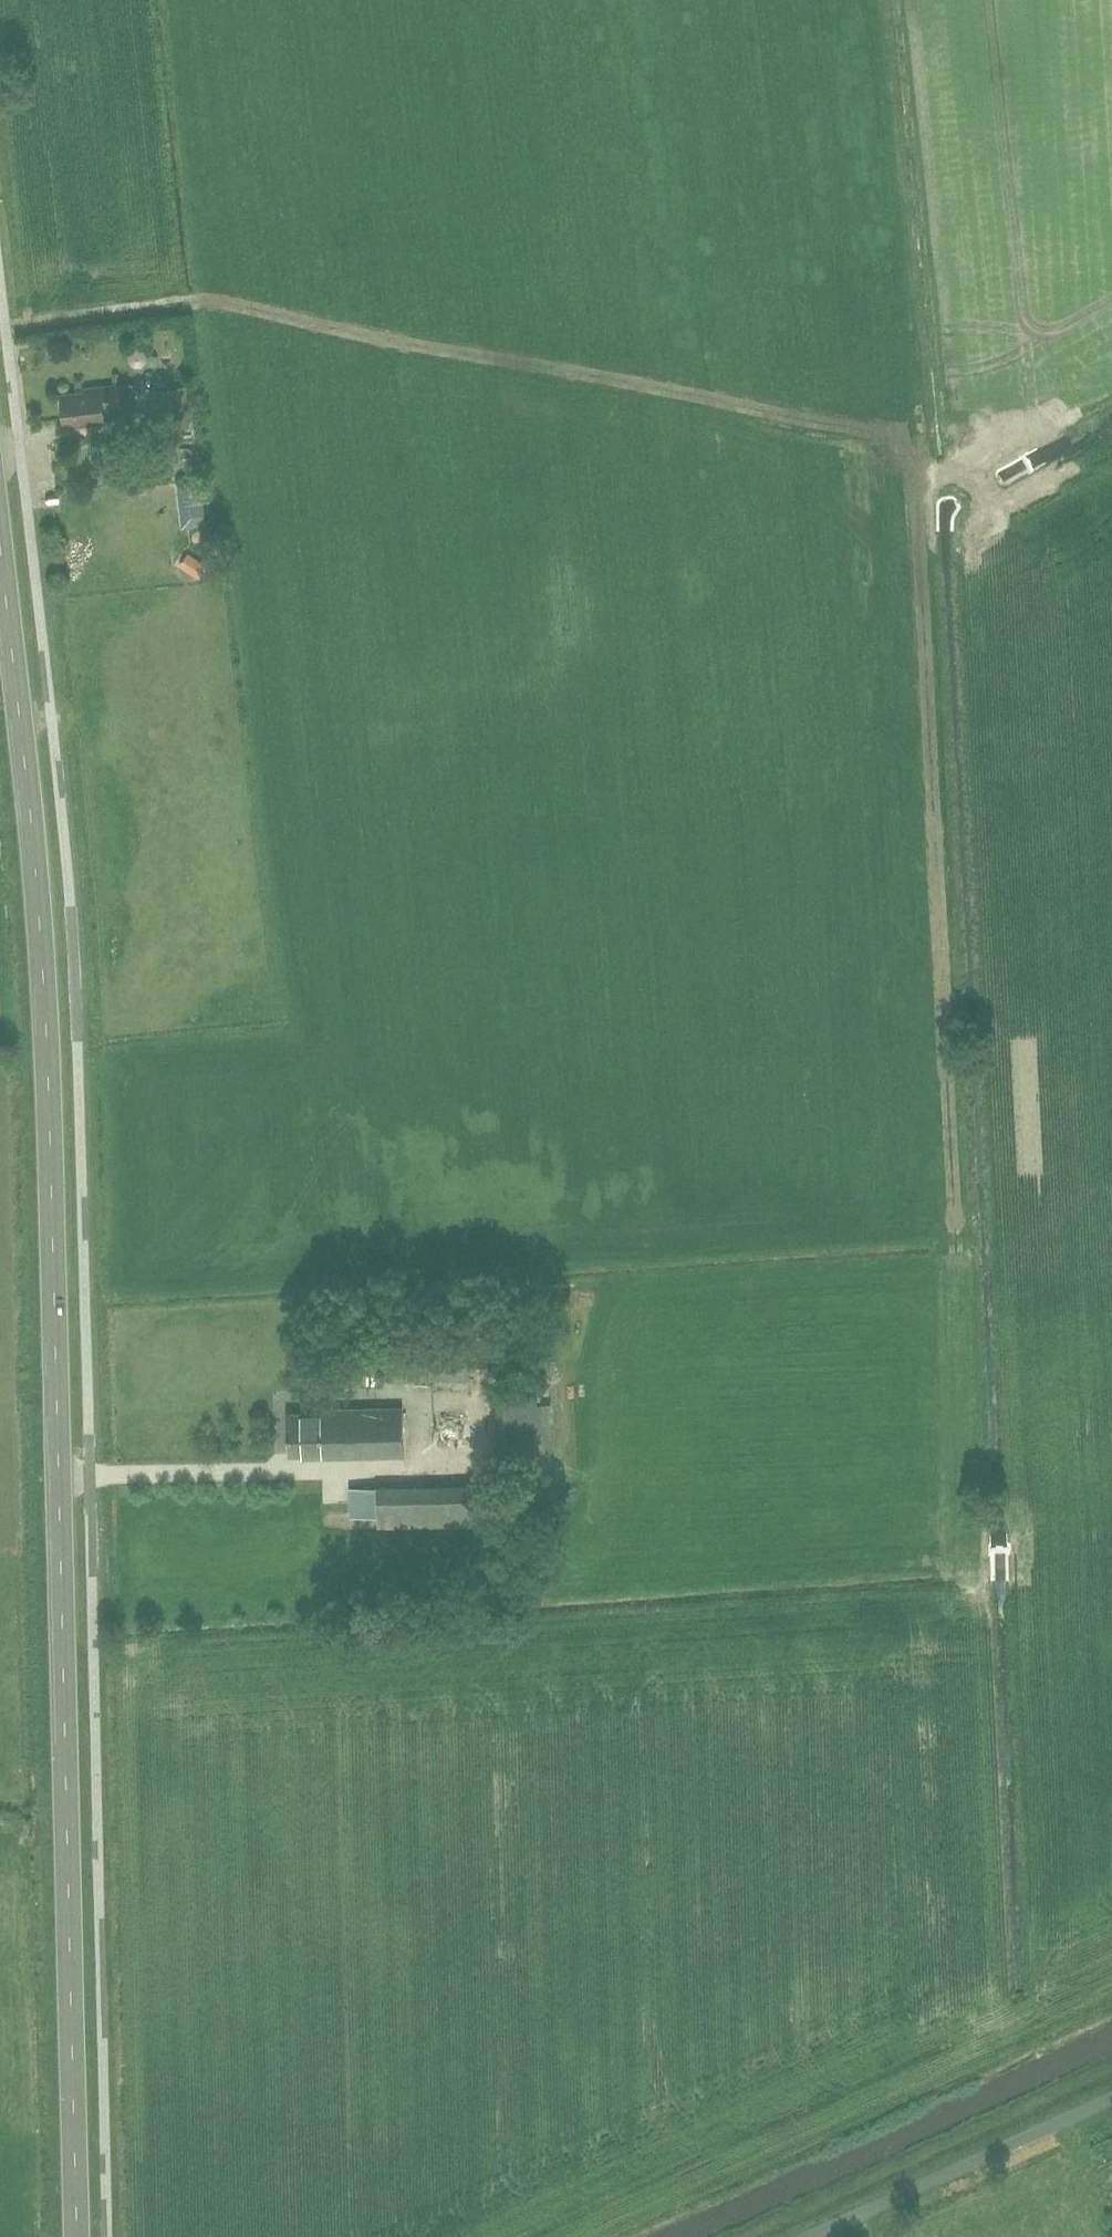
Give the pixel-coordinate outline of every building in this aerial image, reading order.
[(65,425),(132,416),(129,395),(133,394),(132,384),(119,386),(119,385),(85,390),(86,392),(61,395),(65,425)] [(186,386),(154,389),(159,430),(191,427),(186,386)] [(205,514),(203,483),(190,483),(192,515),(205,514)] [(199,578),(206,565),(190,553),(181,565),(199,578)] [(390,1381),(471,1379),(470,1336),(388,1339),(390,1381)] [(322,1457),(404,1455),(403,1407),(319,1409),(319,1413),(289,1414),(290,1454),(322,1454),(322,1457)] [(380,1526),(474,1524),(474,1485),(353,1487),(353,1516),(380,1516),(380,1526)]
